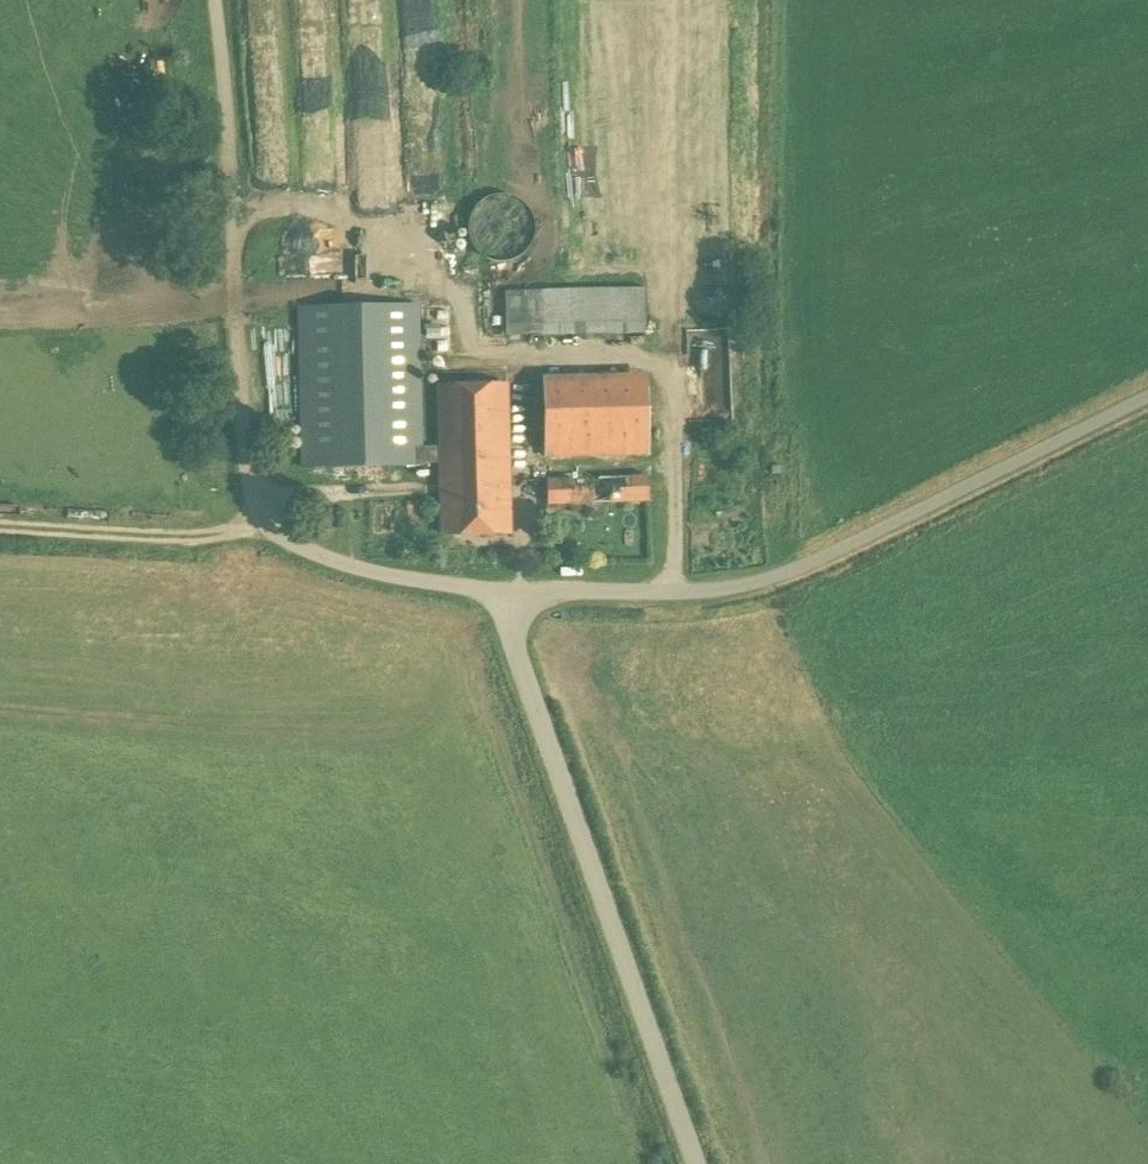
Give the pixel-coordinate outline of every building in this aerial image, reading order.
[(304,30),(305,48),(326,47),(325,29),(304,30)] [(413,121),(415,181),(436,181),(434,120),(413,121)] [(498,262),(509,261),(519,257),(527,250),(533,240),(535,229),(534,218),(529,209),(521,200),(510,195),(499,194),(487,197),(478,203),(471,212),(467,223),(467,235),(471,245),(478,254),(488,260),(498,262)] [(325,242),(327,261),(339,260),(337,241),(325,242)] [(524,333),(540,334),(540,335),(643,333),(643,322),(642,288),(524,290),(524,325),(524,333)] [(436,387),(437,446),(422,447),(418,304),(295,307),(299,468),(414,466),(414,465),(420,464),(420,463),(437,463),(438,481),(438,496),(440,496),(441,533),(507,532),(506,495),(508,495),(505,385),(436,387)] [(542,458),(648,456),(646,371),(542,374),(542,458)] [(646,475),(545,477),(546,505),(631,503),(647,501),(646,475)]
